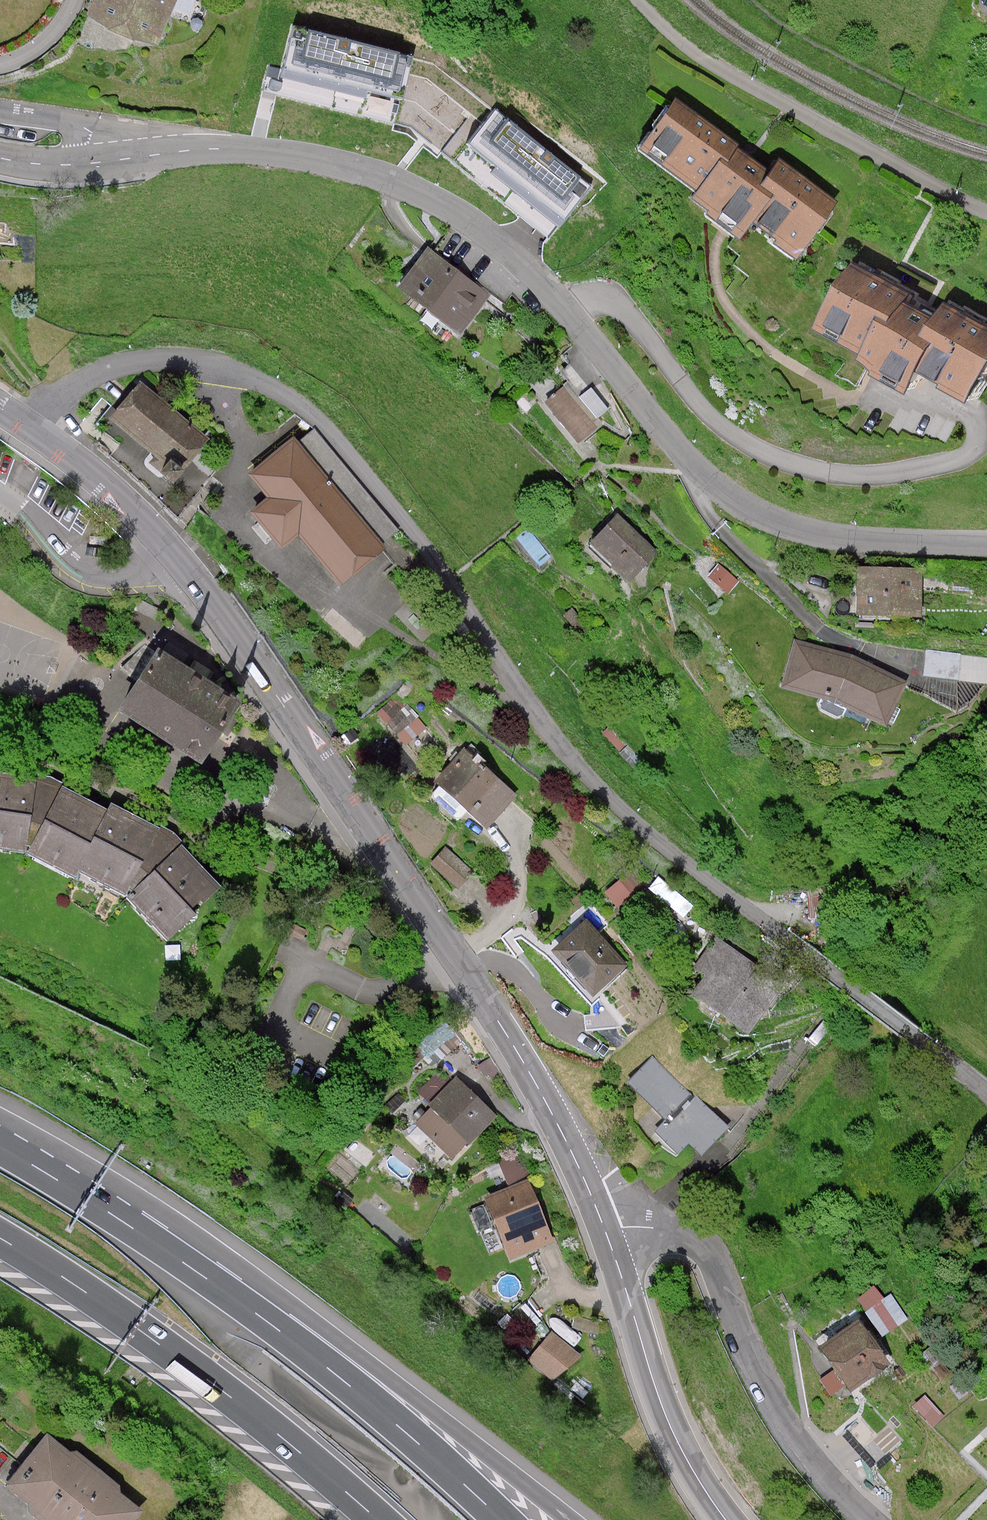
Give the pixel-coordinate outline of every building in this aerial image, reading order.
[(85,15),(156,47),(175,0),(91,0),(85,15)] [(427,147),(546,245),(607,183),(504,103),(434,52),(288,20),(268,98),(403,131),(427,147)] [(759,141),(682,88),(635,159),(693,200),(688,208),(705,220),(704,224),(719,236),(737,248),(750,229),(792,267),(844,204),(787,164),(781,173),(755,155),(751,152),(759,141)] [(498,294),(436,249),(407,288),(470,333),(498,294)] [(867,261),(833,328),(887,356),(885,360),(940,387),(950,368),(986,386),(986,319),(961,306),(954,319),(925,305),(931,293),(867,261)] [(627,415),(574,360),(535,397),(588,452),(627,415)] [(147,383),(119,420),(156,453),(152,457),(171,473),(190,465),(203,462),(210,454),(213,444),(212,433),(147,383)] [(301,442),(260,478),(278,498),(262,512),(295,551),(308,539),(351,588),(394,550),(301,442)] [(666,557),(623,514),(595,542),(638,585),(666,557)] [(709,576),(731,591),(741,576),(718,561),(709,576)] [(933,568),(869,570),(870,620),(935,618),(933,568)] [(867,659),(803,641),(797,686),(850,704),(900,727),(921,683),(867,659)] [(152,652),(113,715),(200,768),(239,705),(152,652)] [(376,711),(409,744),(429,723),(396,691),(376,711)] [(475,751),(446,782),(496,827),(524,795),(475,751)] [(43,854),(52,779),(0,773),(0,848),(43,854)] [(75,789),(52,779),(43,854),(75,789)] [(75,789),(43,854),(92,876),(89,873),(118,808),(75,789)] [(190,839),(118,808),(89,873),(142,897),(192,846),(190,839)] [(192,846),(142,897),(187,941),(237,890),(192,846)] [(435,866),(464,890),(480,870),(452,847),(435,866)] [(622,906),(641,889),(625,872),(607,889),(622,906)] [(553,950),(595,996),(629,965),(587,919),(553,950)] [(717,935),(694,965),(706,975),(692,992),(745,1032),(782,985),(717,935)] [(653,1058),(626,1086),(666,1124),(656,1135),(679,1157),(688,1148),(700,1159),(728,1129),(653,1058)] [(463,1079),(420,1128),(458,1161),(474,1143),(479,1147),(505,1117),(463,1079)] [(535,1170),(490,1185),(515,1258),(560,1243),(535,1170)] [(875,1312),(828,1337),(853,1384),(900,1359),(875,1312)] [(558,1381),(582,1351),(553,1328),(529,1357),(558,1381)] [(9,1487),(50,1519),(143,1519),(149,1513),(125,1494),(119,1481),(78,1449),(71,1455),(49,1437),(9,1487)]
